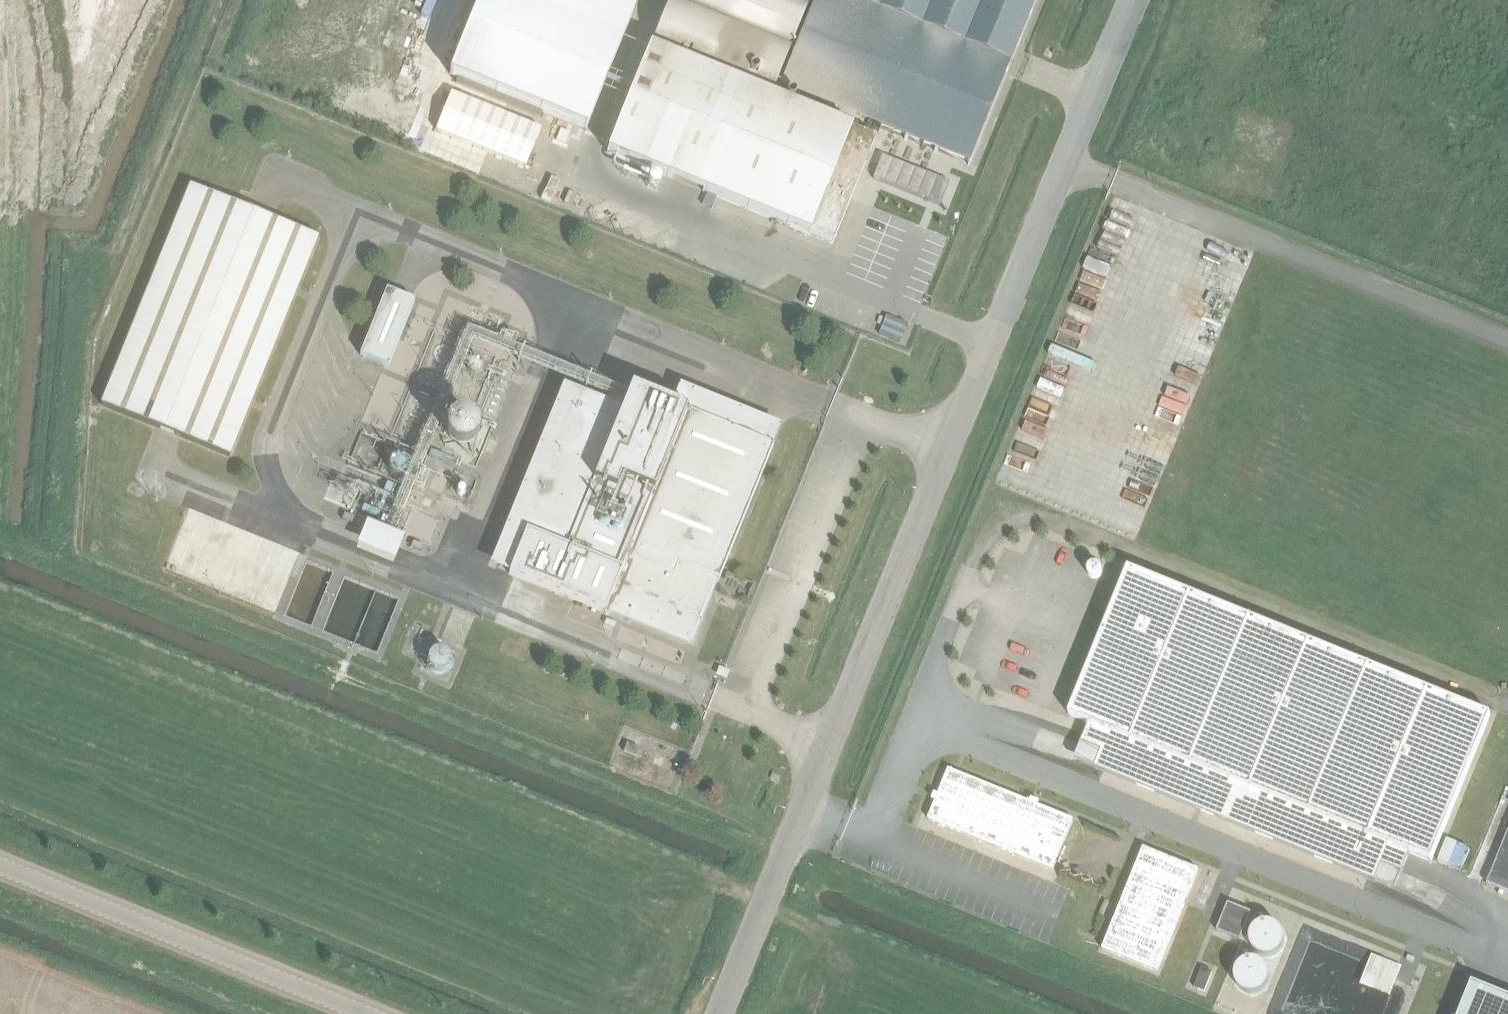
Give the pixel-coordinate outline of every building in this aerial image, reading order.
[(586,130),(638,0),(480,0),(449,75),(586,130)] [(647,47),(770,96),(790,47),(674,0),(666,0),(647,47)] [(790,47),(809,1),(807,0),(674,0),(790,47)] [(1009,63),(853,0),(813,0),(778,87),(968,164),(1009,63)] [(1009,63),(1035,0),(853,0),(1009,63)] [(647,47),(604,152),(830,244),(873,138),(770,96),(647,47)] [(451,93),(435,131),(526,168),(541,129),(451,93)] [(882,156),(873,179),(940,206),(949,183),(882,156)] [(101,404),(230,457),(318,238),(189,186),(101,404)] [(415,302),(387,290),(360,355),(388,366),(415,302)] [(878,334),(899,343),(907,324),(886,315),(878,334)] [(375,406),(396,416),(412,383),(391,373),(375,406)] [(716,580),(718,581),(774,446),(633,388),(566,548),(527,532),(510,574),(604,613),(606,609),(690,644),(716,580)] [(409,558),(416,533),(376,522),(369,547),(409,558)] [(1235,825),(1310,642),(1129,569),(1069,715),(1090,724),(1075,761),(1235,825)] [(1310,642),(1235,825),(1396,890),(1410,854),(1431,862),(1491,715),(1310,642)] [(443,653),(439,652),(433,653),(431,655),(428,659),(428,663),(429,667),(431,671),(435,673),(440,674),(445,672),(447,670),(449,667),(450,663),(449,658),(447,655),(443,653)] [(623,751),(635,756),(639,748),(627,742),(623,751)] [(1073,844),(1082,823),(949,770),(928,820),(1053,871),(1065,840),(1073,844)] [(1507,893),(1507,834),(1488,884),(1507,893)] [(1103,950),(1157,972),(1198,871),(1144,849),(1103,950)] [(1251,913),(1228,904),(1217,931),(1240,940),(1251,913)] [(1251,947),(1252,949),(1253,951),(1255,952),(1256,953),(1258,955),(1261,957),(1263,957),(1265,958),(1267,958),(1268,958),(1271,958),(1274,957),(1276,956),(1278,955),(1280,954),(1282,951),(1283,949),(1284,948),(1285,946),(1286,943),(1286,940),(1286,937),(1286,936),(1285,934),(1285,933),(1284,931),(1283,929),(1281,927),(1280,926),(1279,925),(1278,924),(1275,923),(1274,922),(1271,921),(1268,921),(1266,921),(1264,921),(1262,922),(1261,922),(1259,923),(1257,924),(1255,926),(1254,927),(1253,929),(1251,932),(1250,933),(1250,935),(1249,938),(1249,941),(1249,942),(1250,944),(1250,945),(1251,947)] [(1360,985),(1389,997),(1402,967),(1372,955),(1360,985)] [(1236,984),(1237,987),(1238,988),(1239,990),(1241,992),(1244,993),(1246,994),(1247,995),(1250,995),(1252,996),(1253,995),(1256,995),(1259,994),(1262,993),(1265,991),(1267,989),(1268,986),(1270,984),(1270,983),(1270,981),(1271,980),(1271,978),(1271,975),(1270,973),(1270,972),(1269,971),(1268,968),(1268,967),(1266,965),(1265,964),(1264,963),(1263,962),(1260,961),(1259,960),(1256,959),(1254,959),(1251,959),(1250,959),(1247,960),(1244,961),(1243,962),(1241,963),(1240,964),(1238,966),(1237,967),(1236,969),(1235,972),(1234,973),(1234,975),(1234,976),(1234,979),(1234,980),(1235,982),(1235,983),(1236,984)] [(1194,988),(1205,992),(1213,972),(1202,968),(1194,988)] [(1472,983),(1459,1013),(1507,1013),(1507,998),(1472,983)]
